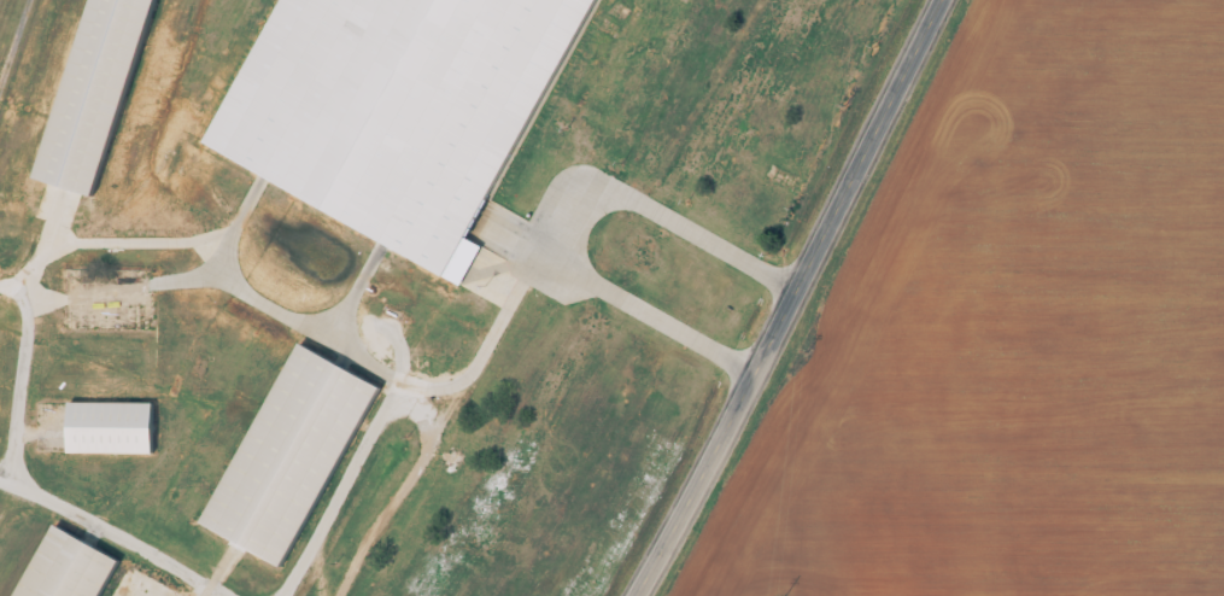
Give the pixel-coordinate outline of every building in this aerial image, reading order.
[(105,197),(158,0),(86,0),(38,180),(105,197)] [(600,0),(294,0),(218,152),(462,275),(600,0)] [(380,379),(291,338),(204,527),(293,568),(380,379)] [(67,452),(157,452),(157,401),(67,401),(67,452)] [(125,558),(45,519),(9,595),(187,595),(122,565),(125,558)]
